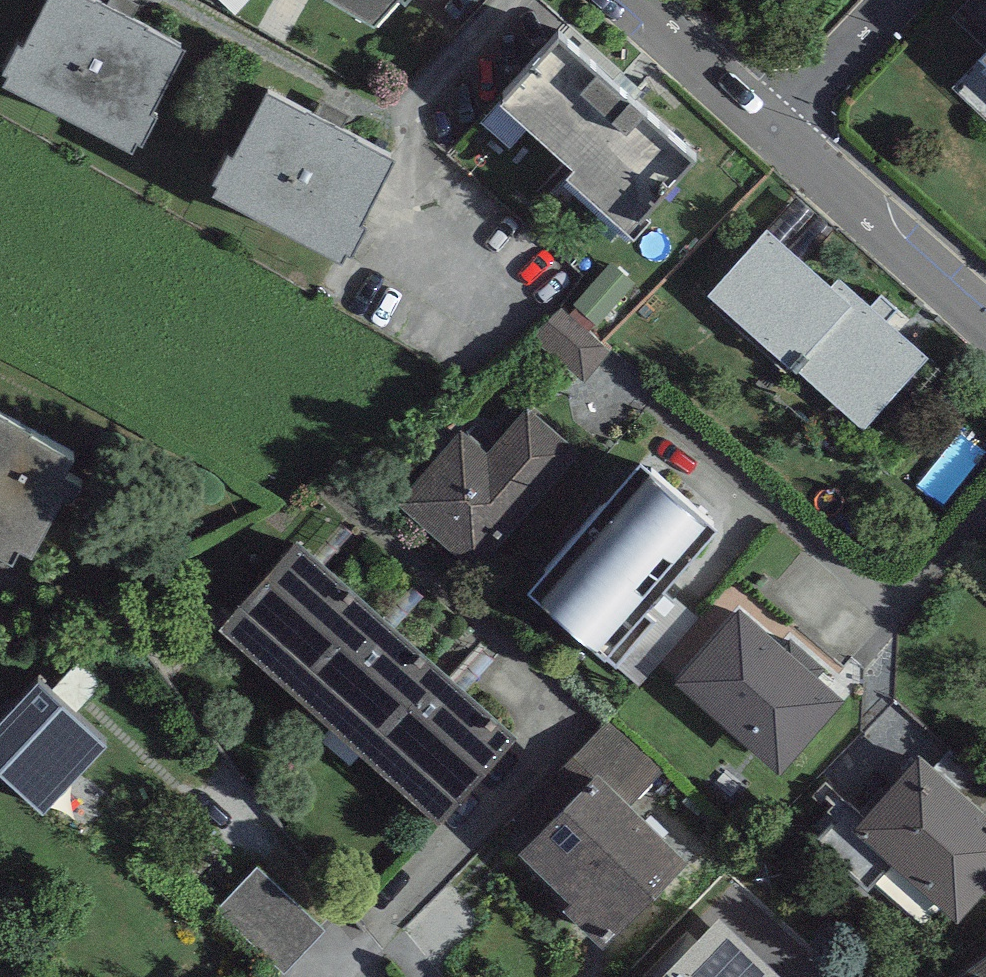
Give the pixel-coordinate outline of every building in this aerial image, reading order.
[(148,0),(34,0),(24,20),(18,17),(1,48),(7,51),(3,58),(132,125),(136,116),(143,120),(159,88),(152,85),(186,20),(148,0)] [(693,138),(557,15),(502,76),(505,78),(499,85),(573,152),(566,160),(631,220),(648,201),(642,195),(693,138)] [(978,65),(985,73),(985,56),(978,65)] [(394,132),(266,65),(232,131),(225,128),(209,159),(215,162),(211,170),(340,236),(344,228),(350,232),(367,200),(360,197),(394,132)] [(831,279),(767,220),(708,284),(790,359),(793,356),(862,419),(927,349),(840,269),(831,279)] [(13,541),(18,531),(31,538),(65,474),(73,478),(83,461),(67,452),(75,437),(30,413),(32,410),(0,392),(0,534),(13,541)] [(487,444),(463,423),(394,495),(459,552),(495,516),(507,527),(584,449),(532,398),(487,444)] [(714,514),(639,451),(529,581),(605,644),(714,514)] [(517,726),(297,529),(219,616),(439,813),(517,726)] [(844,701),(740,609),(676,682),(779,776),(844,701)] [(0,704),(0,753),(41,794),(105,730),(39,665),(0,704)] [(919,745),(853,817),(957,913),(985,879),(985,804),(919,745)] [(686,865),(598,778),(518,857),(605,944),(686,865)] [(294,970),(327,933),(261,873),(227,910),(294,970)] [(718,920),(662,976),(777,976),(718,920)] [(963,976),(985,976),(985,960),(963,976)]
